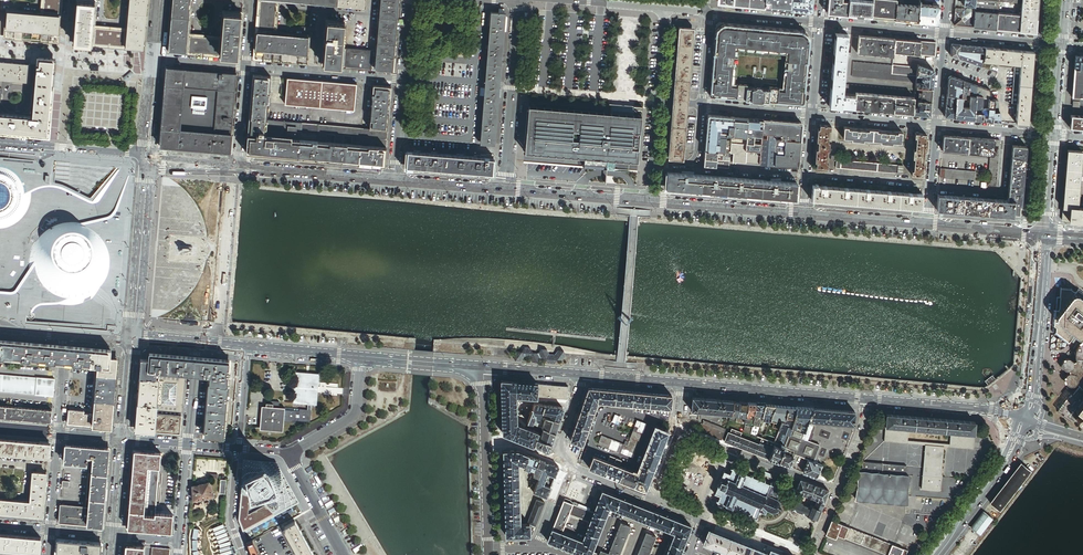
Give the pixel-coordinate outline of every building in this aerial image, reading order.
[(61,10),(62,0),(44,0),(43,9),(61,10)] [(93,45),(94,28),(96,1),(86,0),(78,0),(74,43),(93,45)] [(127,31),(126,48),(144,49),(145,36),(148,0),(130,0),(127,31)] [(169,52),(187,53),(189,36),(191,0),(173,0),(169,52)] [(376,51),(375,69),(378,70),(387,71),(393,71),(393,67),(394,62),(394,57),(395,50),(395,43),(396,37),(396,34),(397,28),(397,25),(399,25),(399,19),(397,19),(398,10),(399,2),(399,0),(380,0),(376,51)] [(764,8),(790,10),(791,0),(765,0),(764,8)] [(790,10),(809,12),(811,10),(812,0),(791,0),(790,10)] [(841,0),(828,0),(828,9),(831,14),(842,15),(843,7),(840,6),(841,0)] [(847,16),(871,18),(872,2),(864,1),(863,3),(856,3),(856,1),(849,0),(848,7),(847,16)] [(896,0),(872,0),(872,2),(871,18),(894,20),(896,0)] [(894,20),(917,22),(919,8),(914,8),(914,5),(914,0),(896,0),(894,20)] [(999,0),(976,0),(975,7),(991,9),(998,9),(999,1),(999,0)] [(1038,0),(1022,0),(1022,3),(1021,16),(1020,31),(1036,32),(1038,0)] [(277,5),(259,4),(257,27),(275,29),(277,5)] [(919,8),(917,22),(937,24),(939,6),(932,5),(930,5),(929,4),(928,5),(919,4),(919,5),(919,8)] [(975,12),(975,9),(964,8),(955,7),(954,22),(957,26),(973,27),(975,12)] [(6,34),(59,38),(61,15),(43,14),(8,11),(6,34)] [(238,57),(242,14),(224,12),(222,39),(220,56),(238,57)] [(991,13),(975,12),(973,27),(996,29),(998,14),(991,13)] [(499,81),(504,15),(489,13),(488,26),(491,27),(489,46),(486,46),(486,50),(489,50),(486,86),(481,143),(493,144),(498,87),(499,81)] [(996,29),(1020,31),(1021,16),(998,14),(996,29)] [(343,49),(345,22),(327,21),(324,65),(331,66),(341,67),(343,49)] [(802,30),(801,31),(724,24),(723,23),(721,24),(716,29),(714,30),(715,31),(710,97),(803,105),(808,39),(809,39),(808,36),(802,30)] [(94,28),(93,45),(98,45),(126,48),(127,31),(94,28)] [(684,141),(686,118),(686,113),(687,95),(688,95),(688,90),(689,71),(690,71),(690,66),(692,43),(693,38),(692,38),(693,30),(680,29),(670,158),(682,159),(683,146),(684,146),(684,141)] [(275,34),(257,32),(255,55),(308,59),(309,37),(275,34)] [(58,42),(59,38),(6,34),(6,38),(58,42)] [(842,85),(847,35),(834,34),(828,107),(853,109),(854,97),(841,96),(842,85)] [(189,36),(187,53),(220,56),(222,39),(189,36)] [(895,39),(859,36),(857,54),(893,57),(894,53),(895,39)] [(936,43),(895,39),(894,53),(935,56),(936,43)] [(983,58),(985,47),(951,44),(951,56),(980,66),(981,63),(983,58)] [(1034,52),(985,47),(983,58),(981,63),(1020,66),(1020,69),(1015,68),(1012,104),(1017,105),(1016,123),(1028,124),(1034,52)] [(373,51),(346,49),(345,67),(348,67),(357,68),(369,69),(371,69),(373,51)] [(255,59),(307,64),(308,59),(255,55),(255,59)] [(1075,56),(1074,69),(1082,69),(1082,56),(1075,56)] [(16,134),(50,137),(57,59),(39,58),(34,117),(0,114),(0,132),(16,134)] [(29,83),(31,65),(0,62),(0,81),(29,83)] [(892,74),(892,66),(852,62),(851,78),(915,83),(916,82),(916,76),(892,74)] [(922,83),(916,82),(915,88),(919,88),(932,89),(933,70),(917,65),(917,70),(916,75),(917,75),(918,75),(921,75),(921,79),(921,80),(922,81),(923,81),(922,83)] [(911,67),(892,66),(892,74),(916,76),(916,75),(917,70),(911,70),(911,67)] [(237,74),(167,68),(165,99),(162,138),(161,146),(194,149),(230,152),(237,74)] [(1074,69),(1072,98),(1082,98),(1082,69),(1074,69)] [(135,75),(131,71),(123,78),(127,82),(135,75)] [(268,121),(271,77),(253,76),(249,119),(268,121)] [(354,111),(357,83),(341,81),(326,80),(316,79),(304,78),(286,77),(284,104),(354,111)] [(949,77),(947,96),(956,97),(961,97),(963,81),(951,77),(949,77)] [(968,93),(969,83),(963,81),(961,97),(967,98),(968,96),(965,96),(966,93),(968,93)] [(992,99),(991,90),(969,83),(968,93),(968,94),(976,96),(992,99)] [(844,85),(842,85),(841,96),(854,97),(854,95),(844,94),(845,85),(844,85)] [(908,90),(845,85),(844,94),(854,95),(854,93),(908,98),(908,90)] [(377,86),(373,86),(370,129),(388,131),(388,124),(389,117),(389,113),(390,106),(390,100),(391,93),(391,89),(391,87),(385,87),(377,86)] [(932,89),(919,88),(918,101),(931,102),(932,89)] [(854,93),(854,95),(855,95),(854,109),(913,114),(914,107),(914,99),(908,98),(854,93)] [(956,105),(955,107),(954,118),(974,120),(975,112),(976,96),(968,94),(968,96),(967,98),(961,97),(956,97),(956,104),(956,105)] [(956,97),(947,96),(946,105),(952,105),(952,106),(952,107),(952,106),(953,105),(954,105),(954,104),(956,104),(956,97)] [(993,111),(999,111),(998,100),(992,99),(976,96),(975,112),(976,112),(983,113),(982,120),(992,121),(993,111)] [(914,107),(913,114),(930,116),(931,102),(918,101),(917,104),(918,106),(918,108),(914,107)] [(945,117),(954,118),(955,107),(952,106),(952,107),(952,106),(946,106),(945,117)] [(623,114),(528,107),(525,153),(585,158),(584,167),(607,169),(608,160),(609,160),(638,162),(642,116),(623,114)] [(732,133),(734,118),(708,115),(705,150),(718,151),(731,152),(732,143),(725,143),(726,133),(726,130),(729,131),(729,133),(732,133)] [(1071,115),(1070,128),(1082,129),(1082,117),(1071,115)] [(748,119),(734,118),(732,133),(732,143),(746,145),(748,119)] [(298,158),(299,158),(300,140),(266,137),(268,121),(249,119),(246,154),(270,156),(291,157),(298,158)] [(763,120),(748,119),(746,145),(745,151),(760,152),(763,120)] [(802,123),(763,120),(760,152),(759,164),(775,166),(777,139),(801,141),(802,123)] [(300,140),(302,123),(268,121),(266,137),(300,140)] [(362,128),(302,123),(300,140),(326,142),(327,134),(335,135),(334,143),(368,146),(370,129),(366,129),(365,133),(362,133),(362,128)] [(830,131),(831,126),(820,125),(819,129),(817,129),(816,142),(818,142),(817,150),(816,150),(815,163),(816,163),(816,167),(827,168),(828,163),(826,163),(827,151),(829,151),(829,143),(828,143),(829,131),(830,131)] [(848,128),(844,127),(843,138),(851,139),(851,141),(864,142),(864,140),(880,142),(880,143),(892,145),(893,143),(901,144),(902,132),(897,132),(897,134),(877,132),(877,130),(868,129),(868,131),(848,129),(848,128)] [(387,137),(388,131),(370,129),(368,146),(334,143),(326,142),(300,140),(299,158),(314,159),(349,162),(365,164),(374,164),(381,165),(385,165),(385,158),(386,146),(387,137)] [(926,134),(915,133),(914,138),(916,138),(915,150),(913,150),(912,159),(914,159),(913,171),(911,171),(911,175),(922,176),(923,172),(924,172),(926,159),(924,159),(924,151),(926,152),(927,139),(926,139),(926,134)] [(326,142),(334,143),(335,135),(327,134),(326,142)] [(994,145),(994,140),(943,136),(942,151),(990,155),(993,155),(994,145)] [(798,168),(801,141),(777,139),(775,166),(798,168)] [(746,145),(732,143),(731,152),(731,154),(733,154),(738,155),(745,155),(745,151),(746,145)] [(999,146),(994,145),(993,155),(990,155),(988,186),(996,187),(999,146)] [(1022,206),(1026,147),(1013,146),(1008,201),(1014,201),(1014,205),(1022,206)] [(718,151),(705,150),(705,159),(717,160),(718,157),(718,151)] [(1077,208),(1081,151),(1068,150),(1063,209),(1070,209),(1069,221),(1082,222),(1082,208),(1077,208)] [(760,152),(745,151),(745,155),(744,164),(759,165),(759,164),(760,152)] [(492,174),(494,159),(407,152),(406,167),(492,174)] [(717,160),(705,159),(704,167),(717,168),(717,160)] [(717,160),(717,168),(729,169),(730,162),(717,160)] [(903,166),(837,160),(836,169),(902,174),(903,166)] [(6,229),(15,225),(21,221),(26,214),(28,209),(30,204),(31,198),(33,197),(25,197),(24,191),(21,182),(18,178),(14,173),(6,169),(0,168),(0,230),(6,229)] [(976,172),(940,169),(939,177),(975,181),(976,172)] [(796,199),(797,183),(780,182),(771,181),(694,175),(685,174),(667,173),(666,189),(715,192),(749,195),(796,199)] [(922,195),(813,186),(812,200),(921,209),(922,195)] [(937,210),(1013,217),(1014,205),(1014,201),(1008,201),(938,195),(937,210)] [(1021,217),(1022,206),(1014,205),(1013,217),(1021,217)] [(97,234),(92,230),(86,227),(76,225),(80,224),(71,223),(62,224),(54,227),(46,232),(39,238),(39,239),(37,242),(32,249),(30,258),(29,270),(35,262),(35,269),(39,279),(44,287),(48,291),(55,296),(57,297),(62,298),(71,299),(63,304),(56,305),(62,307),(73,307),(82,306),(84,299),(91,297),(90,300),(93,298),(96,294),(99,289),(100,288),(106,280),(110,270),(110,265),(110,255),(108,248),(103,240),(97,234)] [(1060,289),(1058,311),(1055,311),(1053,328),(1055,328),(1055,332),(1068,343),(1074,336),(1075,337),(1081,338),(1082,336),(1082,295),(1077,291),(1075,294),(1070,290),(1060,289)] [(1052,405),(1053,406),(1058,409),(1056,411),(1059,415),(1061,413),(1064,414),(1062,416),(1071,423),(1079,413),(1074,410),(1076,407),(1082,412),(1082,341),(1080,343),(1079,344),(1077,347),(1076,350),(1075,353),(1075,356),(1075,359),(1076,361),(1072,362),(1071,361),(1071,360),(1070,359),(1068,359),(1065,359),(1064,359),(1062,360),(1061,362),(1061,363),(1060,364),(1061,366),(1061,367),(1062,369),(1063,370),(1065,371),(1066,371),(1067,371),(1068,371),(1069,373),(1068,374),(1067,375),(1066,376),(1065,377),(1065,379),(1065,380),(1065,382),(1066,384),(1068,385),(1070,386),(1072,386),(1073,386),(1074,385),(1076,384),(1079,387),(1073,395),(1065,388),(1052,405)] [(0,342),(0,358),(99,367),(95,415),(84,414),(84,412),(69,410),(68,424),(106,427),(113,358),(109,358),(109,351),(0,342)] [(156,372),(185,374),(186,358),(151,355),(151,362),(146,361),(145,379),(158,380),(159,376),(155,376),(156,372)] [(117,359),(113,358),(106,427),(111,428),(117,359)] [(195,359),(186,358),(185,374),(193,375),(201,375),(203,359),(195,359)] [(210,376),(228,377),(229,362),(203,359),(201,375),(210,376)] [(318,391),(319,374),(296,372),(293,403),(308,405),(312,405),(317,405),(318,391)] [(55,380),(0,375),(0,392),(53,397),(55,380)] [(182,412),(185,378),(159,376),(158,380),(156,406),(156,410),(182,412)] [(228,377),(210,376),(205,436),(223,437),(228,377)] [(156,406),(158,380),(145,379),(143,405),(156,406)] [(537,397),(538,384),(501,381),(502,392),(502,402),(502,413),(503,423),(503,434),(533,446),(538,433),(517,425),(516,396),(537,398),(537,397)] [(568,387),(538,384),(537,397),(567,399),(568,387)] [(571,440),(582,444),(597,401),(671,408),(672,395),(589,388),(571,440)] [(731,414),(734,401),(693,397),(691,411),(697,411),(731,414)] [(740,402),(734,401),(731,414),(730,420),(736,421),(738,414),(740,402)] [(748,402),(740,402),(738,414),(746,415),(748,402)] [(756,403),(748,402),(746,415),(745,421),(748,422),(747,425),(752,427),(752,424),(756,403)] [(765,404),(756,403),(752,424),(759,426),(761,417),(765,404)] [(534,418),(540,405),(534,404),(527,422),(532,424),(534,418)] [(775,405),(765,404),(761,417),(770,419),(775,405)] [(155,414),(156,410),(156,406),(143,405),(141,431),(154,432),(155,414)] [(542,413),(544,405),(540,405),(534,418),(536,417),(539,419),(541,416),(542,413)] [(560,421),(563,410),(563,408),(544,405),(542,413),(548,415),(549,415),(549,418),(560,421)] [(788,406),(775,405),(770,419),(775,420),(777,414),(780,415),(785,415),(788,406)] [(52,411),(0,406),(0,418),(51,423),(52,411)] [(277,408),(270,407),(266,407),(262,406),(260,430),(283,432),(284,422),(285,410),(285,408),(279,408),(277,408)] [(782,422),(781,422),(778,429),(790,433),(792,426),(790,425),(796,407),(788,406),(785,415),(784,418),(782,422)] [(813,408),(796,407),(790,425),(792,426),(804,431),(808,420),(813,408)] [(1079,413),(1082,416),(1081,417),(1080,417),(1078,417),(1077,418),(1076,420),(1076,421),(1077,422),(1077,423),(1078,423),(1081,423),(1082,422),(1082,421),(1082,420),(1082,419),(1082,418),(1082,412),(1076,407),(1074,410),(1079,413)] [(855,412),(813,408),(808,420),(814,421),(854,425),(855,412)] [(297,411),(285,410),(284,422),(296,423),(296,420),(299,421),(310,422),(311,411),(308,410),(300,410),(299,412),(297,412),(297,411)] [(180,434),(181,416),(155,414),(154,432),(180,434)] [(745,421),(746,415),(738,414),(736,421),(744,423),(745,421)] [(974,435),(975,422),(886,415),(885,427),(891,428),(909,429),(951,433),(968,434),(974,435)] [(534,418),(532,424),(541,427),(542,428),(544,421),(539,419),(536,417),(534,418)] [(560,421),(549,418),(547,417),(545,417),(544,421),(542,428),(555,433),(560,421)] [(770,419),(761,417),(759,426),(758,429),(776,436),(778,429),(781,422),(775,420),(770,419)] [(638,430),(641,422),(637,420),(629,442),(627,446),(624,444),(602,435),(598,444),(633,458),(643,432),(638,430)] [(804,431),(792,426),(790,433),(778,463),(790,467),(795,455),(808,460),(808,459),(814,461),(820,445),(809,441),(807,440),(810,433),(814,421),(808,420),(804,431)] [(721,440),(726,429),(706,421),(705,424),(703,423),(700,431),(721,440)] [(759,426),(752,424),(752,427),(751,433),(756,435),(758,429),(759,426)] [(751,433),(752,427),(747,425),(745,425),(743,431),(751,433)] [(541,427),(537,438),(552,444),(555,433),(542,428),(541,427)] [(665,438),(668,433),(656,428),(638,474),(623,468),(618,479),(645,490),(653,470),(665,438)] [(732,428),(730,433),(740,437),(742,432),(732,428)] [(909,429),(891,428),(890,442),(907,444),(907,441),(909,429)] [(758,429),(756,435),(762,438),(774,442),(776,436),(758,429)] [(790,433),(778,429),(776,436),(774,442),(772,447),(768,458),(778,463),(790,433)] [(768,458),(772,447),(760,443),(760,442),(759,444),(740,437),(730,433),(728,432),(724,441),(768,458)] [(968,434),(951,433),(950,445),(967,446),(968,434)] [(552,444),(537,438),(534,446),(549,452),(552,444)] [(774,442),(762,438),(760,443),(772,447),(774,442)] [(49,458),(50,444),(0,440),(0,454),(49,458)] [(939,491),(943,447),(925,445),(921,489),(939,491)] [(90,461),(95,461),(96,449),(66,446),(65,464),(90,466),(90,461)] [(96,449),(95,461),(90,509),(86,509),(61,507),(60,524),(99,528),(106,450),(96,449)] [(110,450),(106,450),(99,528),(104,528),(110,450)] [(128,529),(132,530),(139,451),(134,451),(129,513),(129,520),(128,529)] [(171,533),(173,515),(155,513),(155,517),(144,516),(148,467),(159,468),(161,453),(139,451),(132,530),(137,530),(171,533)] [(518,462),(517,451),(504,452),(506,531),(506,536),(530,535),(530,524),(527,524),(520,524),(518,462)] [(528,455),(517,451),(518,462),(524,465),(528,455)] [(534,457),(528,455),(524,465),(523,468),(529,470),(530,468),(534,457)] [(594,456),(589,467),(603,473),(608,461),(594,456)] [(608,461),(619,466),(621,460),(610,456),(608,461)] [(530,468),(534,469),(535,467),(536,467),(539,460),(538,459),(534,457),(530,468)] [(833,480),(835,477),(820,471),(821,470),(820,470),(821,467),(822,467),(823,465),(814,461),(808,459),(808,460),(803,472),(828,482),(829,482),(830,482),(831,482),(832,482),(833,481),(833,480)] [(248,460),(242,465),(239,520),(244,533),(299,501),(277,463),(248,460)] [(545,462),(539,460),(536,467),(533,475),(539,477),(545,462)] [(90,509),(95,461),(90,461),(90,466),(86,509),(90,509)] [(608,461),(603,473),(618,479),(623,468),(619,466),(608,461)] [(863,461),(862,472),(905,476),(906,465),(863,461)] [(537,482),(533,492),(547,498),(551,488),(543,485),(548,474),(555,477),(559,467),(545,462),(539,477),(537,482)] [(1019,464),(989,503),(998,510),(1028,471),(1019,464)] [(155,513),(159,468),(148,467),(144,516),(155,517),(155,513)] [(535,467),(534,469),(533,472),(532,472),(529,479),(537,482),(539,477),(533,475),(536,467),(535,467)] [(759,517),(758,517),(759,512),(760,513),(761,512),(762,512),(763,511),(766,513),(768,510),(772,511),(772,513),(773,513),(773,512),(774,512),(776,511),(777,512),(778,511),(779,509),(780,509),(781,509),(782,508),(782,507),(781,507),(780,507),(781,504),(781,503),(780,503),(780,501),(778,500),(783,489),(778,487),(778,485),(778,484),(777,483),(776,482),(774,482),(773,482),(772,483),(771,483),(770,484),(766,482),(766,481),(765,480),(764,481),(760,479),(760,478),(759,478),(758,478),(754,476),(753,475),(753,476),(747,474),(748,473),(747,472),(746,473),(742,471),(741,470),(741,471),(735,468),(735,467),(734,467),(734,468),(732,467),(732,469),(733,469),(731,473),(730,473),(727,471),(727,473),(726,472),(726,473),(725,473),(725,472),(723,476),(724,475),(725,476),(724,476),(725,476),(724,477),(725,477),(724,480),(723,480),(723,481),(722,480),(720,484),(720,483),(721,484),(721,485),(720,488),(720,489),(719,488),(719,489),(718,489),(718,488),(717,492),(717,491),(718,492),(718,494),(722,495),(721,496),(722,496),(720,500),(719,500),(718,501),(719,501),(719,502),(720,503),(721,502),(727,505),(726,505),(727,506),(728,505),(732,507),(732,508),(733,508),(738,510),(739,511),(739,510),(744,512),(744,513),(745,513),(750,515),(750,516),(751,516),(752,515),(756,517),(756,518),(757,519),(757,518),(758,518),(759,517)] [(905,476),(862,472),(859,471),(858,477),(858,482),(856,500),(906,504),(909,476),(905,476)] [(43,519),(47,475),(34,474),(31,504),(0,502),(0,515),(43,519)] [(801,479),(796,491),(806,495),(818,500),(824,503),(829,491),(801,479)] [(214,496),(209,483),(203,485),(201,485),(199,485),(198,486),(192,486),(193,501),(199,500),(201,499),(202,500),(204,499),(205,499),(206,498),(208,498),(214,496)] [(592,517),(590,522),(589,525),(601,529),(609,508),(634,518),(675,534),(667,554),(680,554),(691,526),(602,491),(594,512),(592,517)] [(804,498),(806,495),(796,491),(794,496),(793,499),(799,501),(801,497),(804,498)] [(803,504),(803,503),(799,501),(793,499),(791,503),(789,507),(807,515),(810,507),(803,504)] [(527,524),(530,524),(536,526),(545,503),(537,500),(527,524)] [(817,519),(824,503),(818,500),(815,507),(811,505),(810,507),(807,515),(817,519)] [(548,541),(578,553),(583,542),(561,533),(569,514),(573,504),(564,501),(548,541)] [(588,516),(589,511),(578,506),(573,504),(569,514),(590,522),(592,517),(588,516)] [(982,512),(977,518),(981,521),(978,524),(984,528),(991,519),(982,512)] [(981,521),(977,518),(970,528),(979,535),(984,528),(978,524),(981,521)] [(841,524),(832,520),(826,535),(835,539),(836,537),(841,524)] [(297,554),(314,554),(295,521),(283,528),(297,554)] [(631,527),(621,523),(608,554),(601,551),(599,554),(620,554),(631,527)] [(841,524),(836,537),(883,554),(888,554),(892,544),(841,524)] [(595,544),(601,529),(589,525),(583,540),(595,544)] [(781,554),(771,551),(769,554),(710,531),(705,543),(734,554),(781,554)] [(656,537),(646,533),(637,554),(649,554),(656,537)] [(0,536),(0,550),(40,553),(41,540),(0,536)] [(254,540),(247,543),(252,554),(260,554),(256,546),(256,545),(254,540)] [(578,553),(582,554),(591,554),(592,552),(595,544),(583,540),(583,542),(578,553)] [(98,544),(58,541),(57,554),(61,554),(97,554),(98,544)] [(892,544),(888,554),(901,554),(903,549),(892,544)] [(144,552),(144,547),(131,546),(130,554),(144,554),(144,552)]
